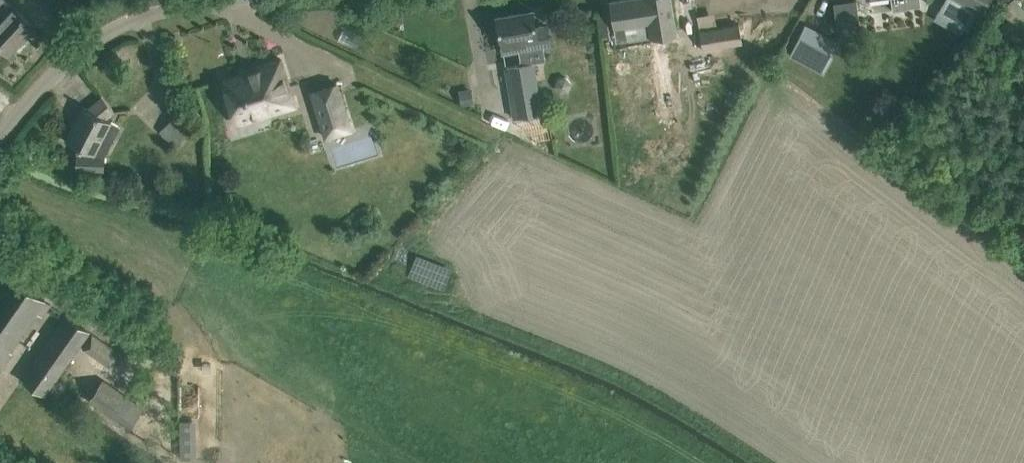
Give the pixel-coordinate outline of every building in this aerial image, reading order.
[(6,0),(0,0),(0,45),(8,53),(33,26),(6,0)] [(609,1),(615,37),(634,34),(632,25),(650,22),(646,0),(618,0),(609,1)] [(893,11),(905,9),(905,7),(920,5),(920,0),(891,0),(893,11)] [(941,6),(968,22),(974,11),(981,14),(989,0),(945,0),(941,6)] [(548,24),(535,26),(533,11),(497,17),(503,55),(552,47),(548,24)] [(738,22),(699,28),(702,47),(741,41),(738,22)] [(1009,35),(1019,48),(1023,44),(1023,23),(1009,35)] [(789,56),(825,74),(841,42),(805,24),(789,56)] [(656,125),(653,104),(659,103),(649,44),(615,49),(624,109),(618,110),(620,123),(624,123),(625,130),(656,125)] [(241,71),(242,74),(223,80),(236,124),(295,105),(281,59),(241,71)] [(507,68),(515,119),(543,115),(535,64),(507,68)] [(556,76),(553,84),(559,91),(567,90),(570,82),(565,75),(556,76)] [(312,91),(326,137),(351,130),(337,83),(312,91)] [(104,156),(119,125),(106,118),(115,112),(102,96),(101,97),(101,98),(88,109),(83,107),(66,140),(79,146),(78,155),(78,154),(77,168),(103,169),(104,156)] [(160,131),(176,146),(195,126),(179,110),(160,131)] [(46,300),(10,274),(0,289),(0,373),(14,353),(11,350),(46,300)] [(23,381),(45,396),(90,332),(66,314),(32,363),(35,365),(23,381)] [(29,331),(43,342),(51,331),(37,320),(29,331)] [(97,333),(86,347),(110,366),(121,352),(97,333)] [(104,379),(87,402),(127,432),(144,409),(104,379)] [(181,419),(180,456),(195,456),(197,420),(181,419)]
